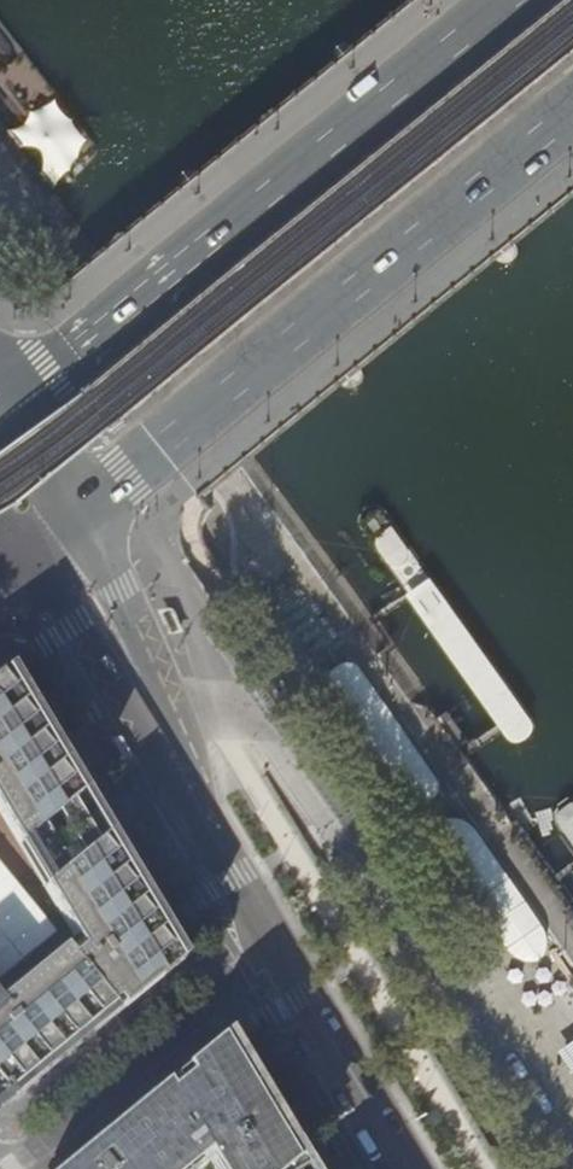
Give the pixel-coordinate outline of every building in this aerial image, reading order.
[(358,524),(360,529),(407,598),(501,731),(506,738),(511,742),(514,744),(517,744),(521,743),(524,742),(528,738),(532,735),(533,732),(534,730),(534,726),(533,723),(384,511),(382,508),(379,506),(374,505),(368,507),(362,511),(359,515),(358,516),(357,519),(357,521),(358,524)] [(287,609),(313,599),(296,555),(271,564),(287,609)] [(9,1106),(40,1081),(97,1035),(158,987),(185,965),(162,928),(132,877),(98,821),(61,760),(44,731),(8,672),(0,678),(0,1095),(9,1106)] [(555,829),(572,854),(572,800),(556,811),(553,819),(555,829)] [(207,1162),(212,1168),(284,1168),(299,1156),(289,1138),(255,1082),(226,1034),(201,1054),(132,1110),(60,1168),(198,1168),(207,1162)]
